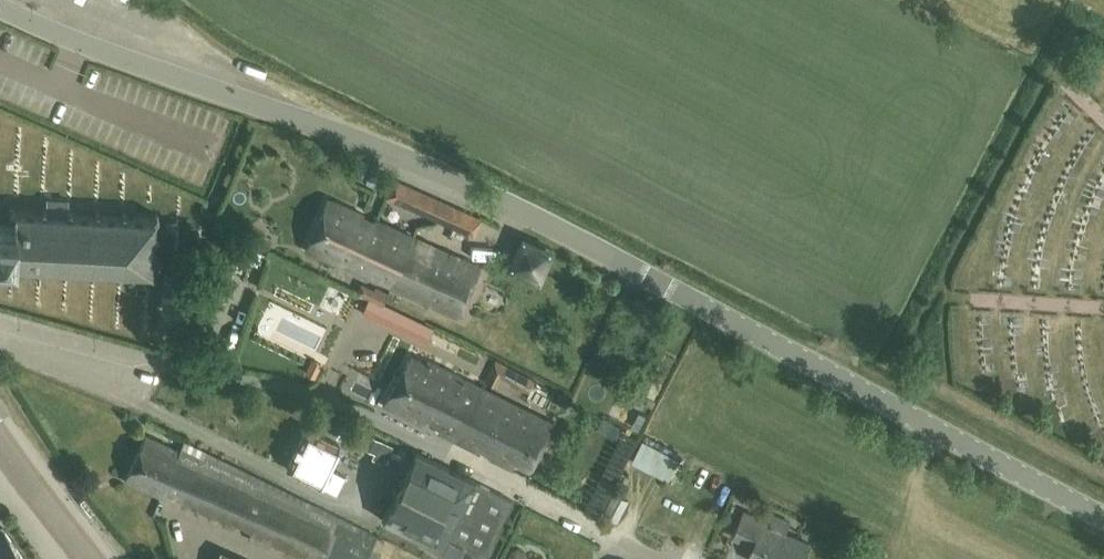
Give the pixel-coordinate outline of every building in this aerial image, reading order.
[(406,205),(447,223),(455,207),(413,189),(406,205)] [(67,200),(51,199),(47,199),(46,207),(45,207),(40,207),(11,206),(8,209),(12,214),(12,224),(0,223),(0,250),(11,251),(10,260),(4,265),(7,269),(92,273),(97,273),(152,276),(156,273),(158,239),(158,238),(159,216),(155,212),(125,211),(122,211),(99,210),(66,208),(67,200)] [(390,286),(412,237),(373,220),(370,223),(364,220),(362,215),(327,199),(305,249),(336,263),(341,263),(390,286)] [(455,207),(447,223),(470,234),(478,217),(455,207)] [(247,244),(253,232),(246,229),(241,241),(247,244)] [(412,237),(390,286),(457,316),(480,267),(412,237)] [(242,271),(249,248),(237,244),(230,267),(242,271)] [(172,253),(170,268),(193,271),(195,256),(172,253)] [(280,315),(300,324),(307,310),(286,301),(280,315)] [(399,327),(406,314),(385,305),(380,318),(399,327)] [(456,438),(481,388),(428,363),(426,366),(409,358),(382,405),(422,425),(427,418),(439,425),(438,432),(455,440),(456,438)] [(322,364),(312,359),(306,373),(315,377),(322,364)] [(481,388),(456,438),(467,443),(466,445),(466,446),(510,466),(512,461),(524,467),(527,460),(533,463),(549,429),(544,426),(547,419),(481,388)] [(336,492),(343,476),(328,468),(338,444),(304,429),(286,470),(321,485),(321,486),(336,492)] [(144,435),(124,479),(231,527),(236,522),(250,528),(248,537),(297,558),(301,558),(303,555),(312,558),(376,558),(380,550),(371,546),(376,534),(183,440),(179,450),(144,435)] [(485,552),(513,500),(416,452),(382,519),(439,548),(437,552),(451,558),(481,558),(485,552)] [(617,522),(628,499),(613,491),(601,516),(617,522)] [(744,512),(733,536),(754,545),(747,558),(748,558),(803,558),(810,544),(785,533),(790,522),(774,515),(771,523),(744,512)] [(2,527),(0,528),(0,558),(23,558),(2,527)]
